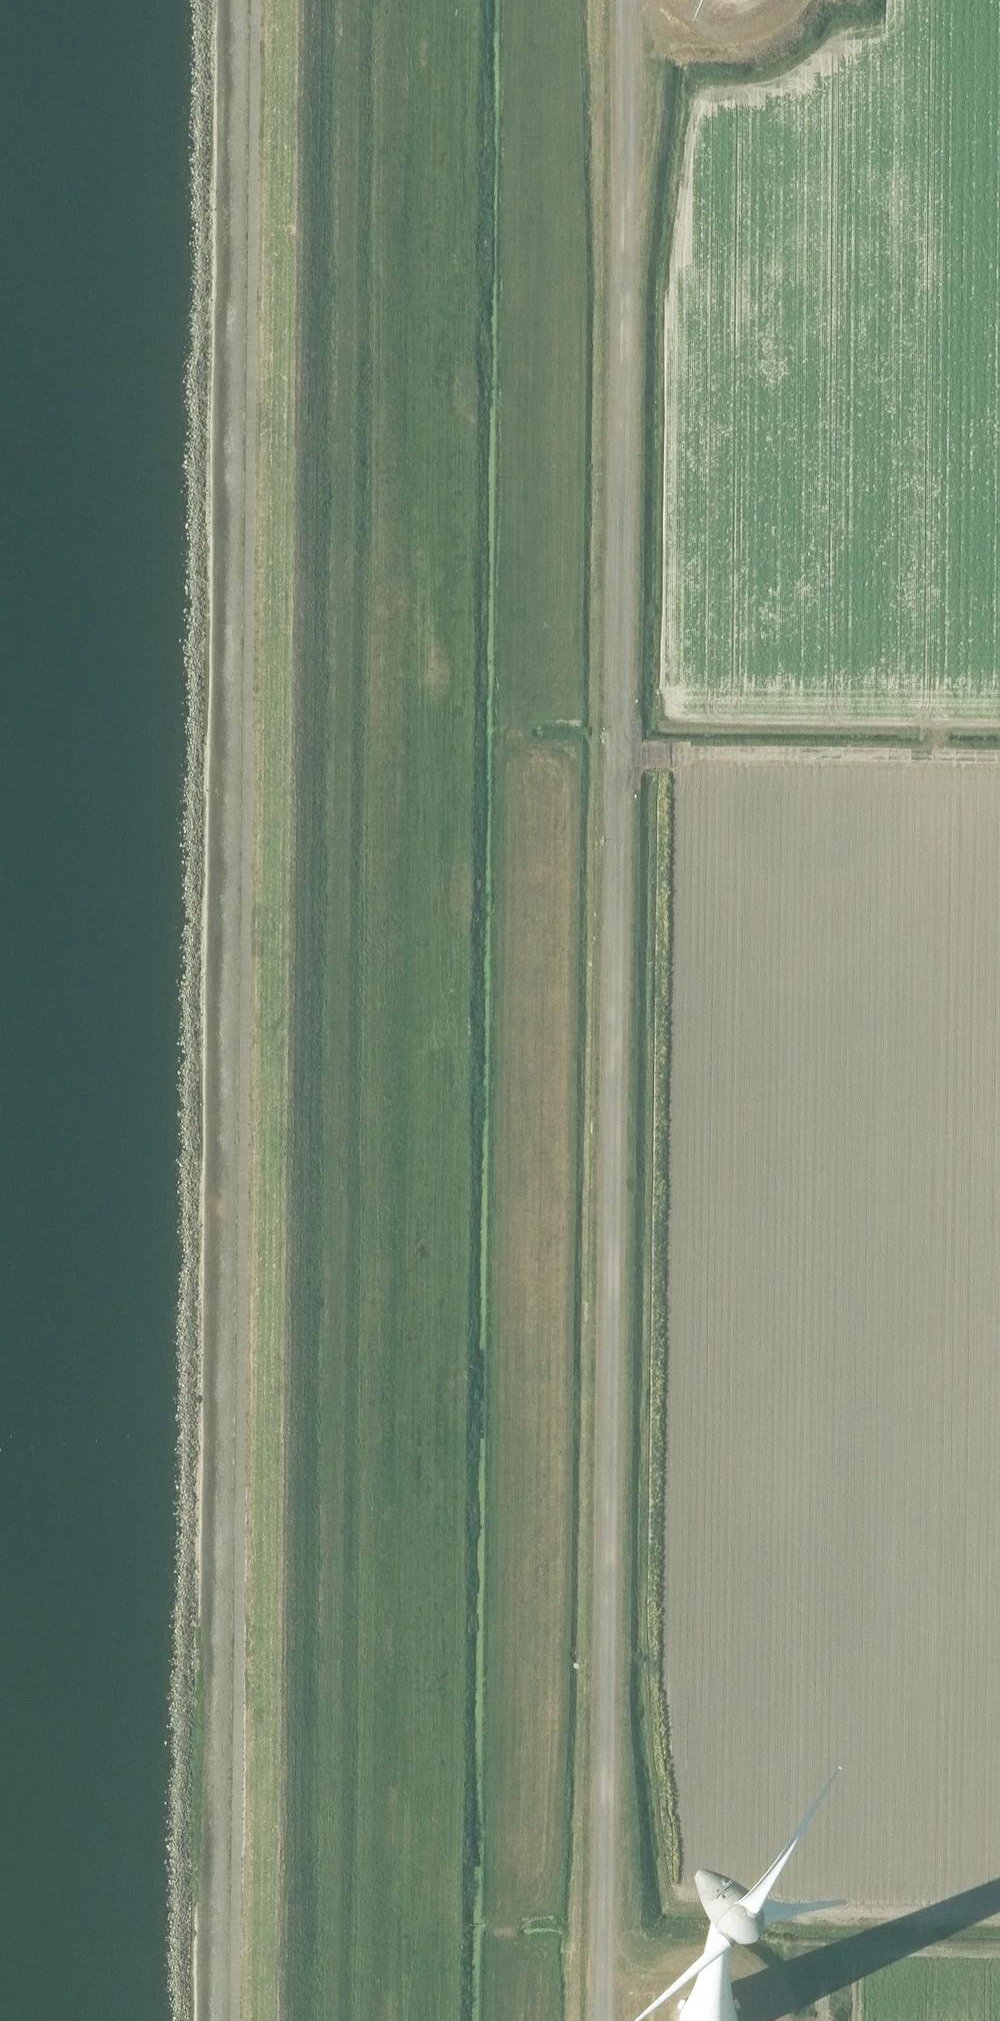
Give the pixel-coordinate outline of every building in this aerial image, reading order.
[(675,2020),(741,2020),(740,2012),(736,2003),(730,1996),(722,1991),(713,1988),(703,1988),(694,1991),(687,1996),(680,2003),(676,2012),(675,2020)]
